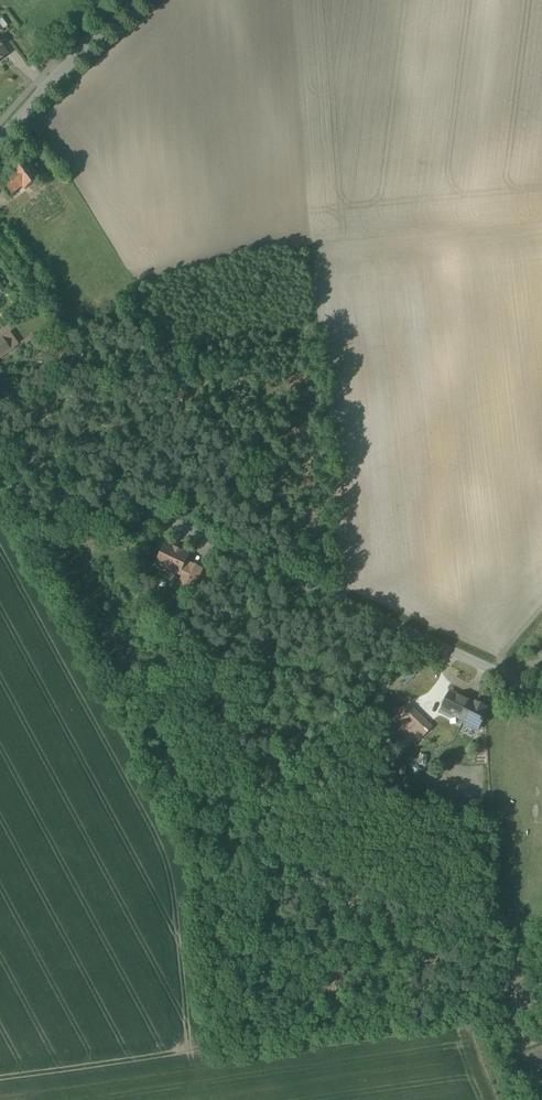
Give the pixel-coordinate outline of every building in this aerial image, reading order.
[(27,161),(12,172),(14,174),(23,187),(25,189),(40,179),(27,161)] [(0,184),(0,185),(9,197),(23,187),(14,174),(0,184)] [(0,340),(0,358),(10,351),(2,338),(0,340)] [(191,557),(166,545),(155,567),(182,580),(179,587),(192,594),(203,572),(187,565),(191,557)] [(489,709),(451,691),(441,712),(480,730),(489,709)] [(449,722),(434,722),(434,736),(449,736),(449,722)]
